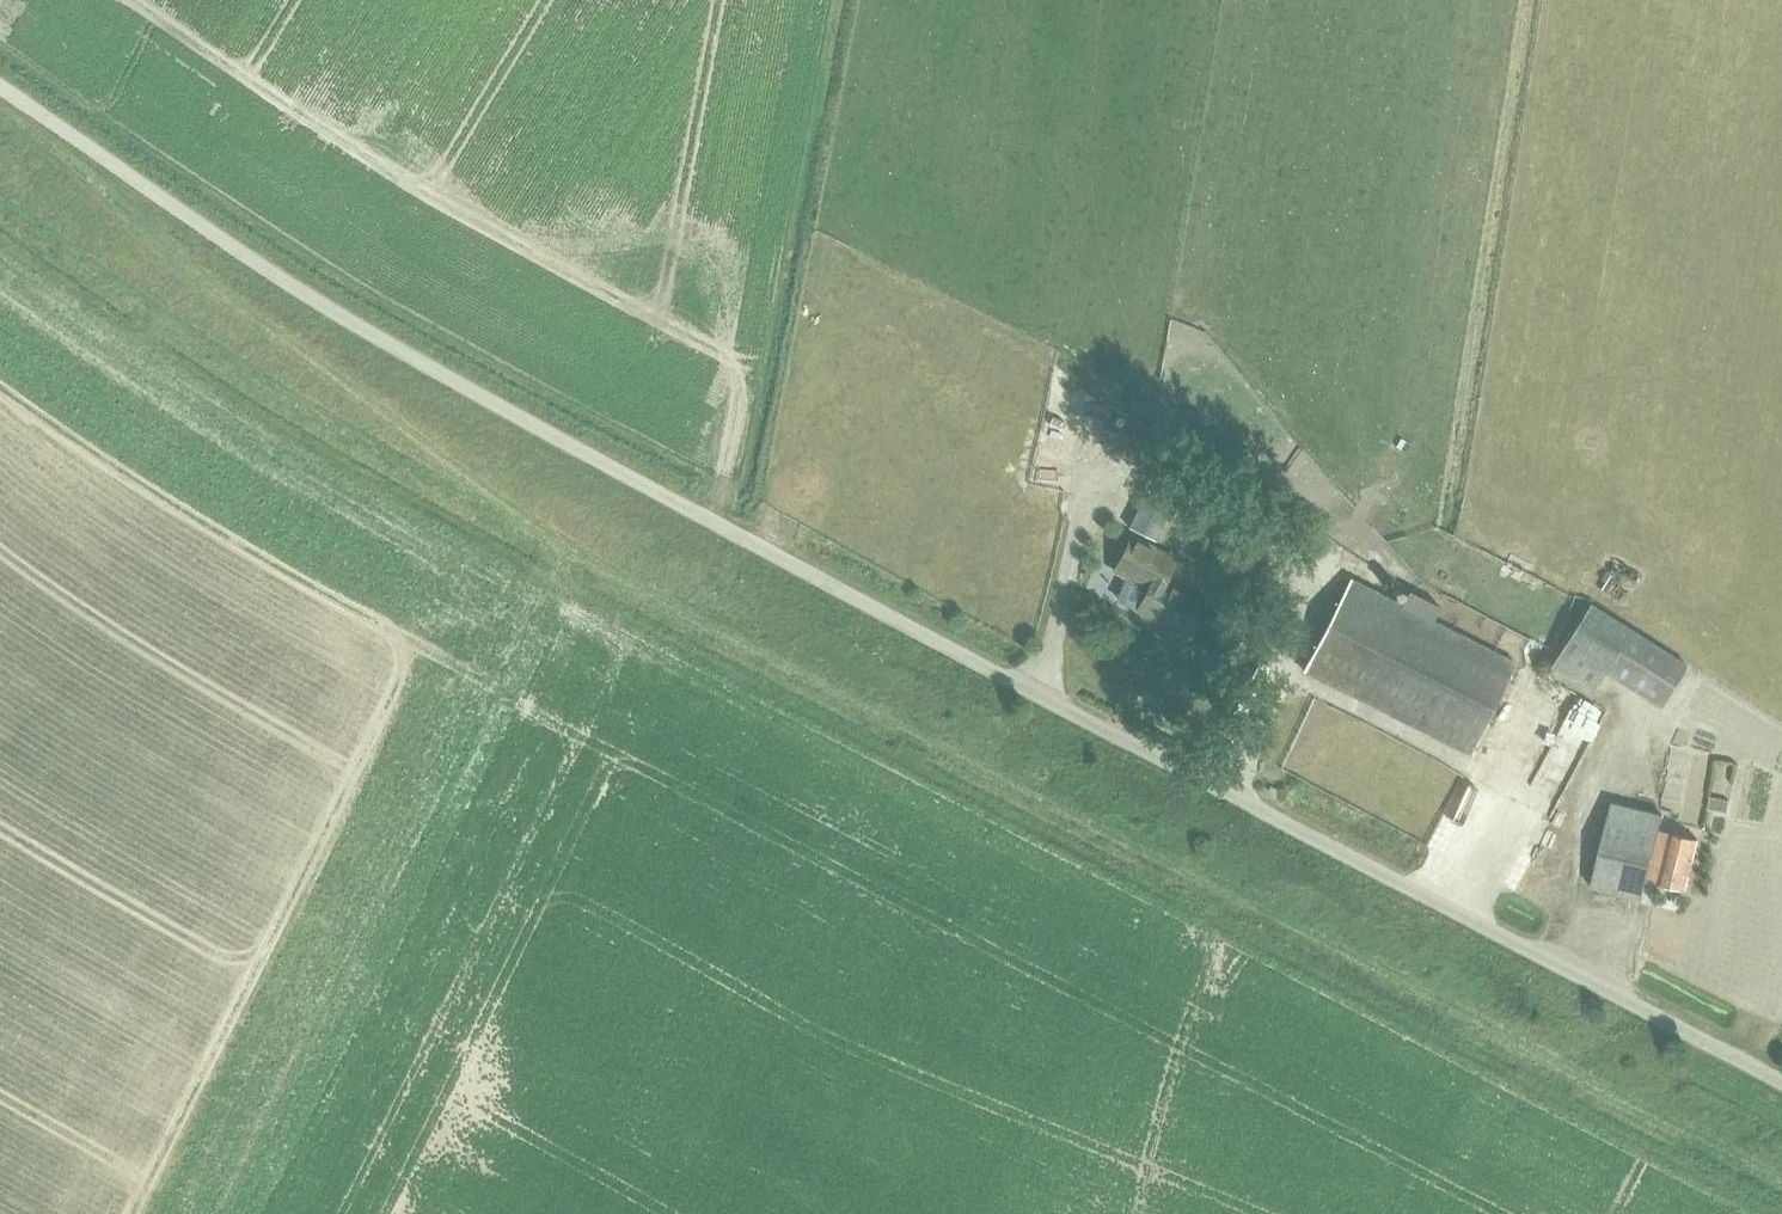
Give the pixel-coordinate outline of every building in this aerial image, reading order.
[(1046,441),(1082,447),(1084,429),(1048,424),(1046,441)] [(1045,458),(1079,461),(1080,452),(1056,449),(1056,443),(1047,442),(1045,458)] [(1029,484),(1022,508),(1061,518),(1067,494),(1029,484)] [(1129,529),(1154,541),(1172,502),(1147,490),(1129,529)] [(1114,572),(1148,589),(1137,611),(1188,637),(1205,603),(1163,582),(1174,560),(1130,538),(1114,572)] [(1515,664),(1432,622),(1439,610),(1408,595),(1402,607),(1349,580),(1303,672),(1469,755),(1515,664)] [(1604,671),(1644,696),(1663,708),(1688,668),(1588,605),(1550,665),(1592,692),(1604,671)] [(1519,741),(1535,703),(1511,693),(1495,731),(1519,741)] [(1595,732),(1603,709),(1581,702),(1573,724),(1595,732)] [(1709,799),(1708,810),(1726,812),(1728,801),(1709,799)] [(1696,840),(1668,833),(1656,831),(1660,816),(1603,802),(1583,886),(1640,900),(1644,882),(1684,891),(1696,840)]
